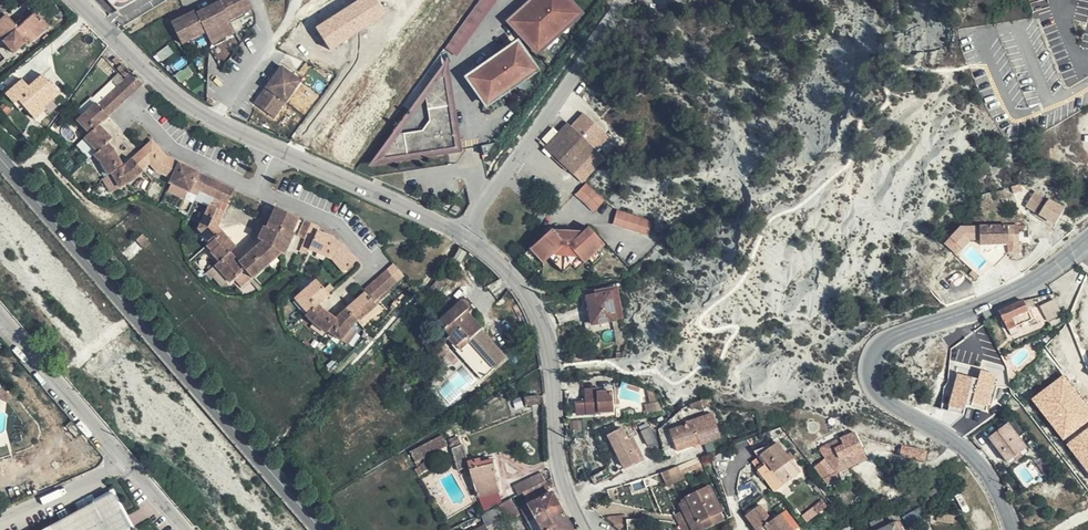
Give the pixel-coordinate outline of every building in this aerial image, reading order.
[(220,2),(197,14),(196,12),(172,24),(183,45),(207,34),(213,44),(236,33),(230,21),(253,9),(248,0),(219,0),(220,2)] [(316,27),(330,50),(386,14),(378,0),(358,0),(316,27)] [(447,50),(459,57),(495,0),(478,0),(447,50)] [(525,38),(533,47),(538,52),(580,13),(568,0),(534,0),(510,23),(525,38)] [(0,22),(0,34),(5,40),(3,43),(14,55),(26,44),(23,41),(44,22),(36,13),(18,29),(7,16),(0,22)] [(49,27),(44,22),(23,41),(26,44),(27,46),(49,27)] [(533,47),(525,38),(469,80),(488,106),(537,70),(525,54),(533,47)] [(450,62),(427,92),(432,124),(426,132),(401,136),(373,167),(464,153),(450,62)] [(118,69),(126,78),(131,73),(123,64),(118,69)] [(299,80),(280,65),(251,101),(271,117),(299,80)] [(143,86),(133,74),(128,79),(138,90),(143,86)] [(29,87),(22,80),(6,95),(14,104),(18,101),(36,120),(46,111),(44,108),(59,95),(42,76),(29,87)] [(138,90),(128,79),(125,81),(122,84),(132,96),(138,90)] [(127,101),(132,96),(122,84),(116,89),(127,101)] [(120,107),(127,101),(116,89),(110,95),(120,107)] [(115,112),(120,107),(110,95),(104,100),(115,112)] [(104,100),(98,106),(109,118),(115,112),(104,100)] [(78,120),(90,134),(100,126),(109,118),(98,106),(97,104),(78,120)] [(552,152),(548,156),(547,157),(562,171),(567,165),(574,171),(593,151),(564,123),(555,132),(549,127),(538,139),(552,152)] [(90,134),(86,138),(98,152),(108,144),(113,140),(100,126),(90,134)] [(538,139),(534,142),(548,156),(552,152),(538,139)] [(169,184),(171,184),(180,164),(166,158),(152,142),(133,160),(143,171),(151,164),(157,171),(171,179),(169,184)] [(98,152),(95,155),(103,165),(109,176),(112,174),(124,167),(117,153),(108,144),(98,152)] [(493,146),(478,148),(479,156),(494,154),(493,146)] [(134,180),(144,172),(143,171),(133,160),(124,167),(112,174),(121,188),(134,180)] [(180,164),(171,184),(190,193),(192,188),(199,174),(180,164)] [(568,177),(571,174),(574,171),(567,165),(562,171),(568,177)] [(192,188),(199,192),(206,177),(199,174),(192,188)] [(206,177),(199,192),(207,195),(214,181),(206,177)] [(214,199),(220,184),(214,181),(207,195),(214,199)] [(221,202),(228,188),(220,184),(214,199),(221,202)] [(584,185),(574,194),(575,195),(577,197),(578,198),(580,199),(589,202),(599,206),(601,204),(584,185)] [(221,202),(228,205),(234,191),(228,188),(221,202)] [(1065,209),(1036,191),(1026,207),(1055,225),(1065,209)] [(575,195),(574,194),(573,195),(590,213),(599,206),(589,202),(580,199),(578,198),(577,197),(575,195)] [(211,244),(223,234),(217,227),(224,213),(210,207),(199,230),(211,244)] [(245,271),(252,279),(280,254),(284,257),(294,236),(297,237),(305,222),(277,209),(267,230),(264,229),(258,241),(263,243),(248,257),(239,263),(245,271)] [(649,221),(629,217),(613,212),(609,226),(645,236),(649,221)] [(297,237),(305,240),(312,225),(305,222),(297,237)] [(312,225),(305,240),(312,244),(318,231),(319,228),(312,225)] [(961,226),(946,242),(959,254),(974,238),(961,226)] [(577,258),(582,263),(587,258),(595,250),(603,243),(587,227),(582,231),(568,231),(568,233),(558,233),(554,237),(548,230),(529,249),(542,264),(548,259),(562,273),(570,265),(577,258)] [(1018,246),(1018,228),(979,228),(980,255),(995,268),(1008,254),(1008,246),(1018,246)] [(302,247),(327,258),(334,242),(335,239),(318,231),(312,244),(305,240),(302,247)] [(211,253),(219,263),(230,253),(236,248),(223,234),(211,244),(208,247),(212,252),(211,253)] [(137,242),(144,250),(151,245),(143,236),(137,242)] [(334,242),(327,258),(333,260),(344,274),(357,263),(342,245),(334,242)] [(1018,254),(1018,246),(1008,246),(1008,254),(1018,254)] [(595,250),(587,258),(592,263),(600,255),(595,250)] [(219,263),(215,266),(230,283),(245,271),(239,263),(230,253),(219,263)] [(575,270),(582,263),(577,258),(570,265),(575,270)] [(399,283),(405,278),(394,266),(388,271),(399,283)] [(433,289),(436,292),(437,293),(454,273),(448,268),(431,288),(433,289)] [(392,289),(399,283),(388,271),(382,277),(392,289)] [(389,291),(392,289),(382,277),(376,282),(386,294),(389,291)] [(297,300),(308,314),(318,305),(330,296),(317,282),(297,300)] [(386,294),(376,282),(370,287),(381,299),(386,294)] [(366,294),(374,304),(381,299),(370,287),(364,292),(366,294)] [(615,287),(593,291),(593,295),(587,296),(592,324),(621,319),(615,287)] [(374,304),(377,307),(392,294),(389,291),(386,294),(381,299),(374,304)] [(356,322),(358,324),(377,307),(374,304),(366,294),(347,311),(356,322)] [(456,305),(449,298),(429,316),(438,326),(440,324),(451,336),(449,338),(484,377),(505,359),(479,330),(481,328),(465,311),(471,306),(465,298),(456,305)] [(1031,300),(1024,302),(1028,311),(1031,310),(1035,308),(1031,300)] [(417,301),(409,310),(412,314),(421,305),(417,301)] [(1024,301),(999,311),(1008,331),(1035,318),(1031,310),(1028,311),(1024,302),(1024,301)] [(1041,316),(1055,310),(1051,301),(1037,307),(1041,316)] [(313,324),(327,335),(329,332),(336,321),(325,313),(318,305),(308,314),(306,316),(313,324)] [(1057,315),(1055,310),(1041,316),(1043,321),(1057,315)] [(353,326),(356,322),(347,311),(336,321),(329,332),(341,341),(353,326)] [(992,407),(996,382),(1007,384),(1011,362),(985,358),(988,341),(964,337),(962,346),(952,344),(943,406),(966,410),(967,403),(992,407)] [(1031,399),(1087,472),(1087,407),(1063,375),(1031,399)] [(394,396),(408,384),(407,382),(392,393),(394,396)] [(412,390),(408,384),(394,396),(398,401),(412,390)] [(11,395),(0,388),(0,397),(7,402),(11,395)] [(613,411),(612,391),(599,392),(599,390),(587,391),(588,403),(577,404),(578,416),(602,414),(602,412),(613,411)] [(656,410),(644,393),(639,393),(641,404),(638,404),(640,414),(642,413),(656,410)] [(698,406),(707,407),(713,405),(710,396),(696,402),(698,406)] [(538,398),(524,399),(525,408),(539,406),(538,398)] [(721,438),(713,414),(687,423),(688,426),(671,432),(675,446),(692,440),(692,439),(697,437),(699,444),(700,445),(721,438)] [(1027,431),(1018,418),(1009,426),(1008,425),(990,439),(1008,462),(1014,457),(1019,454),(1026,448),(1018,438),(1027,431)] [(656,442),(650,428),(642,432),(648,446),(656,442)] [(628,441),(623,431),(610,437),(625,468),(643,459),(633,439),(628,441)] [(447,446),(443,436),(411,453),(418,468),(415,470),(418,476),(430,468),(427,462),(422,464),(420,460),(447,446)] [(692,440),(675,446),(677,451),(699,444),(697,437),(692,439),(692,440)] [(843,445),(835,449),(839,458),(861,448),(857,439),(848,443),(846,437),(841,440),(843,445)] [(467,459),(462,444),(452,449),(458,471),(466,468),(467,459)] [(763,477),(797,468),(778,444),(771,449),(770,447),(755,452),(759,458),(752,463),(763,477)] [(926,452),(912,449),(911,457),(924,460),(926,452)] [(701,463),(698,458),(677,467),(680,472),(701,463)] [(500,492),(494,465),(482,468),(479,459),(468,462),(471,472),(479,498),(500,492)] [(833,469),(826,459),(818,466),(826,475),(833,469)] [(677,467),(670,470),(661,474),(667,487),(683,479),(680,472),(677,467)] [(800,473),(797,468),(763,477),(775,493),(800,473)] [(606,470),(591,477),(595,485),(611,477),(607,469),(606,470)] [(523,493),(546,481),(542,473),(515,487),(519,495),(523,493)] [(913,484),(904,480),(902,484),(911,489),(913,484)] [(550,489),(546,481),(523,493),(527,502),(550,489)] [(939,486),(925,496),(929,502),(943,492),(939,486)] [(618,488),(608,490),(611,502),(622,505),(618,488)] [(692,529),(702,529),(724,520),(707,488),(687,498),(688,501),(681,505),(684,511),(692,529)] [(102,497),(104,494),(103,492),(93,497),(92,496),(76,504),(80,511),(93,504),(102,497)] [(114,498),(112,494),(106,497),(103,499),(93,504),(65,529),(63,529),(78,529),(102,509),(114,498)] [(552,494),(530,506),(537,518),(544,529),(573,529),(552,494)] [(127,523),(114,498),(102,509),(78,529),(119,529),(127,523)] [(507,521),(520,514),(512,500),(499,507),(499,508),(487,514),(492,524),(505,517),(507,521)] [(820,500),(803,514),(808,520),(825,507),(820,500)] [(65,529),(93,504),(80,511),(44,529),(63,529),(65,529)] [(530,506),(522,511),(532,529),(544,529),(537,518),(530,506)] [(792,529),(780,515),(772,522),(760,506),(746,516),(756,529),(792,529)] [(909,525),(926,517),(922,508),(905,516),(909,525)] [(684,511),(676,515),(683,529),(692,529),(684,511)] [(455,527),(456,529),(469,529),(484,522),(480,514),(455,527)] [(627,520),(628,529),(644,529),(644,520),(627,520)] [(895,524),(885,529),(880,520),(870,525),(872,527),(868,529),(898,529),(895,524)] [(900,522),(895,524),(898,529),(905,529),(900,522)]
